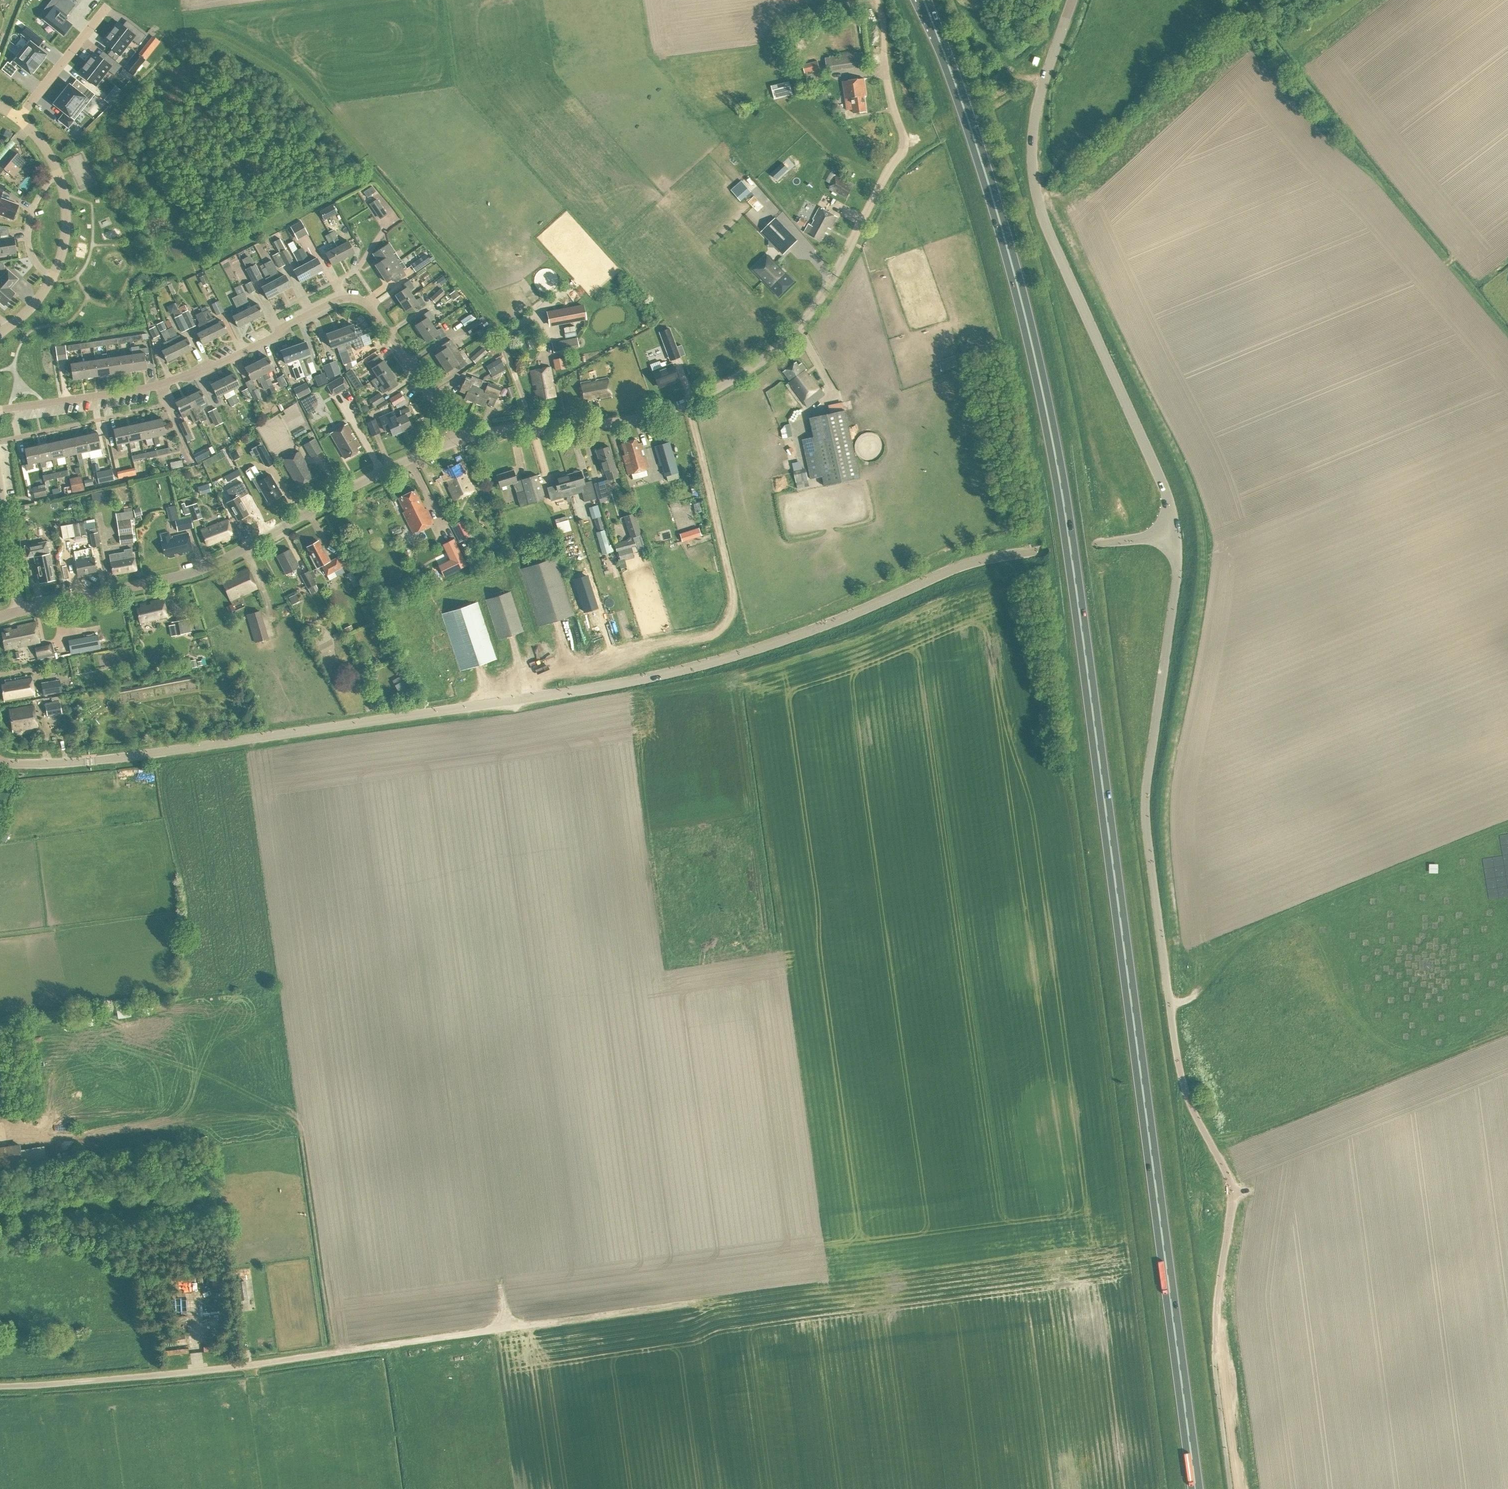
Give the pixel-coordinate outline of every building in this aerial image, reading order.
[(43,19),(43,20),(52,26),(57,31),(63,35),(72,24),(66,19),(68,17),(63,13),(67,7),(59,0),(43,19)] [(86,0),(82,0),(75,7),(80,11),(77,16),(86,24),(102,6),(96,0),(90,0),(88,2),(86,0)] [(119,22),(110,32),(126,45),(130,40),(135,45),(143,35),(132,27),(129,30),(119,22)] [(126,45),(110,32),(102,43),(118,55),(126,45)] [(29,41),(21,51),(39,65),(46,57),(44,56),(46,54),(29,41)] [(153,51),(153,50),(146,45),(142,49),(150,55),(153,51)] [(8,62),(2,69),(5,73),(11,77),(17,69),(14,67),(18,63),(30,74),(32,72),(33,73),(36,70),(39,66),(39,65),(21,51),(16,57),(13,61),(10,64),(9,64),(8,62)] [(95,52),(86,63),(102,75),(107,69),(113,73),(118,66),(110,60),(108,63),(95,52)] [(863,52),(831,57),(825,58),(827,72),(865,66),(863,52)] [(130,58),(124,67),(134,75),(140,66),(130,58)] [(803,65),(806,73),(820,69),(818,61),(803,65)] [(86,63),(78,73),(94,86),(102,75),(86,63)] [(124,69),(120,73),(125,77),(128,72),(124,69)] [(866,96),(864,79),(844,81),(846,98),(852,98),(853,113),(866,112),(864,96),(866,96)] [(70,84),(62,94),(82,110),(95,95),(84,87),(80,92),(70,84)] [(790,85),(772,90),(774,99),(792,95),(790,85)] [(61,94),(54,104),(64,113),(60,119),(69,127),(81,110),(61,94)] [(109,96),(105,101),(110,104),(114,100),(109,96)] [(87,129),(97,119),(92,115),(82,125),(87,129)] [(6,129),(3,135),(10,138),(13,132),(6,129)] [(0,174),(4,169),(13,177),(26,162),(17,154),(19,152),(13,147),(1,161),(0,161),(0,174)] [(783,163),(779,167),(784,173),(788,169),(783,163)] [(846,200),(854,185),(837,175),(829,190),(846,200)] [(742,181),(731,190),(741,201),(752,192),(742,181)] [(13,220),(18,205),(0,198),(5,186),(0,184),(0,215),(13,220)] [(372,186),(363,192),(367,198),(376,192),(372,186)] [(376,199),(369,204),(379,219),(387,214),(381,206),(376,199)] [(337,214),(332,205),(319,211),(324,221),(337,214)] [(837,216),(820,207),(813,219),(815,220),(812,225),(809,224),(805,231),(821,240),(823,237),(825,238),(827,233),(825,231),(828,226),(831,227),(837,216)] [(784,226),(776,218),(774,219),(761,232),(783,255),(790,248),(783,241),(791,233),(784,226)] [(801,218),(798,223),(804,226),(807,221),(801,218)] [(290,227),(297,240),(308,234),(301,221),(290,227)] [(334,231),(329,233),(333,241),(338,238),(334,231)] [(329,233),(325,236),(329,243),(333,241),(329,233)] [(16,253),(13,237),(0,239),(0,256),(16,253)] [(338,238),(333,241),(337,247),(343,259),(354,253),(348,241),(341,245),(338,238)] [(273,242),(285,265),(292,262),(279,239),(273,242)] [(375,265),(381,274),(400,260),(388,243),(373,254),(376,259),(378,258),(380,262),(375,265)] [(332,250),(325,253),(331,265),(343,259),(337,247),(332,250)] [(309,262),(306,255),(302,248),(298,250),(305,264),(311,276),(323,270),(317,258),(309,262)] [(305,264),(298,250),(293,253),(297,259),(301,266),(293,270),(300,282),(311,276),(305,264)] [(272,256),(279,269),(285,265),(278,253),(272,256)] [(431,261),(431,262),(434,259),(432,257),(429,259),(426,254),(410,265),(415,272),(431,261)] [(773,254),(754,272),(781,300),(799,282),(773,254)] [(271,260),(264,264),(266,267),(269,274),(270,276),(273,281),(279,293),(291,287),(285,275),(279,278),(276,273),(278,272),(271,260)] [(400,260),(381,274),(386,282),(392,278),(394,282),(405,275),(403,271),(406,269),(400,260)] [(256,264),(246,269),(253,283),(263,278),(256,264)] [(8,271),(0,279),(0,302),(4,305),(14,294),(9,289),(17,279),(8,271)] [(199,278),(202,285),(208,283),(205,275),(199,278)] [(442,276),(438,279),(442,285),(446,281),(442,276)] [(401,304),(412,296),(410,292),(414,288),(409,280),(402,285),(404,289),(395,295),(401,304)] [(269,283),(261,287),(268,299),(279,293),(273,281),(269,283)] [(251,282),(244,285),(249,294),(255,291),(251,282)] [(430,299),(434,303),(446,293),(441,288),(430,299)] [(242,289),(235,292),(237,296),(242,305),(248,302),(242,289)] [(449,294),(453,300),(459,296),(455,290),(449,294)] [(237,296),(232,298),(236,308),(242,305),(237,296)] [(412,296),(401,304),(406,312),(416,306),(418,310),(425,305),(420,298),(415,300),(412,296)] [(218,301),(211,304),(216,315),(224,312),(218,301)] [(258,304),(245,310),(250,321),(263,315),(258,304)] [(178,308),(181,314),(187,311),(185,305),(178,308)] [(200,309),(202,313),(202,312),(215,338),(228,332),(222,321),(215,324),(213,319),(208,310),(207,310),(206,306),(200,309)] [(584,306),(546,312),(548,326),(586,319),(584,306)] [(189,310),(182,313),(190,328),(196,326),(189,310)] [(250,321),(245,310),(232,316),(237,327),(250,321)] [(415,326),(421,334),(433,326),(430,322),(434,318),(429,311),(422,316),(425,320),(415,326)] [(202,312),(202,313),(196,315),(201,324),(198,325),(201,331),(197,334),(202,345),(215,338),(202,312)] [(473,313),(471,315),(470,316),(469,315),(460,321),(465,327),(474,321),(473,321),(476,318),(473,313)] [(182,315),(175,318),(182,332),(189,329),(182,315)] [(168,329),(167,330),(179,356),(192,349),(187,338),(182,341),(179,335),(177,336),(173,327),(169,319),(164,322),(168,329)] [(479,319),(465,328),(470,335),(484,327),(479,319)] [(163,321),(157,324),(161,332),(167,329),(163,321)] [(353,325),(339,330),(344,342),(347,350),(352,348),(350,344),(353,343),(355,349),(371,343),(368,334),(363,335),(361,330),(355,332),(353,325)] [(155,326),(149,329),(154,338),(160,335),(155,326)] [(433,326),(421,334),(427,342),(436,336),(438,340),(446,335),(441,328),(435,330),(433,326)] [(658,332),(669,361),(680,357),(669,328),(658,332)] [(167,330),(161,333),(166,342),(162,344),(165,349),(161,351),(167,362),(179,356),(167,330)] [(339,330),(326,334),(330,347),(336,345),(339,353),(342,352),(347,350),(344,342),(339,330)] [(577,338),(551,342),(553,353),(569,350),(569,348),(578,347),(577,338)] [(435,355),(441,364),(452,356),(459,352),(451,339),(449,340),(439,348),(441,351),(435,355)] [(305,342),(293,346),(297,359),(300,366),(303,373),(304,376),(311,374),(308,363),(311,362),(311,360),(309,355),(310,355),(305,342)] [(482,347),(470,358),(475,364),(487,353),(488,353),(493,348),(489,343),(483,348),(482,347)] [(65,345),(55,347),(58,361),(67,359),(65,345)] [(297,359),(293,346),(281,351),(285,363),(291,361),(294,367),(292,368),(296,379),(304,376),(303,373),(300,366),(297,359)] [(139,354),(132,355),(134,371),(147,369),(145,353),(148,352),(148,348),(139,349),(139,354)] [(347,350),(342,352),(343,357),(344,358),(354,354),(352,348),(347,350)] [(452,356),(441,364),(446,372),(456,366),(458,370),(467,364),(459,352),(452,356)] [(354,354),(344,358),(346,364),(350,362),(356,360),(354,354)] [(132,355),(120,357),(122,373),(134,371),(132,355)] [(372,368),(377,377),(389,369),(383,361),(382,362),(378,356),(369,362),(373,368),(372,368)] [(110,374),(122,373),(120,357),(107,358),(110,374)] [(269,377),(267,372),(273,369),(268,357),(256,363),(262,374),(269,387),(272,395),(275,400),(280,398),(279,395),(277,396),(276,393),(269,378),(269,377)] [(566,357),(553,359),(555,371),(568,369),(566,357)] [(98,376),(110,374),(107,358),(95,360),(98,376)] [(491,363),(496,371),(504,366),(500,358),(491,363)] [(95,360),(83,362),(85,378),(98,376),(95,360)] [(85,378),(83,362),(70,364),(73,380),(85,378)] [(799,365),(797,362),(784,371),(791,381),(790,382),(803,400),(820,388),(811,374),(809,376),(805,370),(807,369),(802,363),(799,365)] [(269,387),(262,374),(256,363),(245,368),(250,380),(258,376),(261,382),(264,389),(269,387)] [(327,378),(334,376),(332,370),(329,363),(323,366),(327,378)] [(652,373),(657,386),(677,379),(672,366),(652,373)] [(503,367),(490,374),(493,379),(506,372),(503,367)] [(555,396),(550,367),(529,371),(532,385),(536,384),(537,389),(533,390),(534,396),(539,395),(540,399),(555,396)] [(389,369),(377,377),(371,381),(376,390),(379,388),(382,392),(387,389),(388,391),(397,385),(393,379),(394,378),(389,369)] [(349,372),(346,374),(349,380),(355,376),(354,374),(351,370),(349,372)] [(324,373),(314,377),(317,386),(327,382),(324,373)] [(222,379),(234,404),(239,402),(235,394),(232,389),(240,385),(234,374),(222,379)] [(276,379),(281,388),(287,384),(282,375),(276,379)] [(343,376),(327,385),(334,397),(350,388),(343,376)] [(474,403),(482,381),(471,377),(471,379),(465,377),(460,391),(467,394),(465,399),(466,400),(466,401),(471,403),(472,402),(474,403)] [(611,397),(607,377),(595,380),(596,381),(590,383),(589,381),(580,383),(583,399),(586,398),(587,403),(593,401),(592,397),(598,396),(599,400),(611,397)] [(234,404),(222,379),(211,385),(217,397),(225,393),(227,398),(226,398),(230,406),(234,404)] [(501,388),(482,381),(474,403),(483,406),(487,396),(496,399),(501,388)] [(307,383),(294,389),(299,399),(312,393),(307,383)] [(247,388),(241,391),(246,401),(252,398),(247,388)] [(256,389),(250,392),(255,401),(261,398),(256,389)] [(201,390),(188,396),(199,420),(200,422),(206,419),(202,411),(203,408),(204,408),(208,405),(201,390)] [(302,400),(309,411),(321,404),(314,392),(302,400)] [(381,393),(370,399),(375,407),(385,400),(381,393)] [(400,393),(389,399),(394,406),(404,400),(400,393)] [(188,396),(175,403),(182,418),(189,415),(193,423),(199,420),(188,396)] [(377,406),(380,410),(389,404),(386,400),(377,406)] [(214,422),(221,419),(215,407),(208,410),(214,422)] [(396,419),(402,431),(411,427),(407,417),(411,415),(407,408),(400,411),(401,417),(396,419)] [(384,430),(389,428),(393,435),(402,431),(396,419),(393,411),(379,417),(384,430)] [(810,418),(814,438),(803,440),(811,478),(823,476),(825,486),(860,478),(845,411),(810,418)] [(260,431),(284,422),(281,415),(257,424),(260,431)] [(150,421),(153,437),(155,445),(159,444),(158,436),(166,434),(162,419),(150,421)] [(376,419),(367,423),(373,436),(381,433),(376,419)] [(141,440),(153,437),(150,421),(138,424),(141,440)] [(179,424),(184,436),(190,433),(185,421),(179,424)] [(129,443),(141,440),(138,424),(125,427),(129,443)] [(360,447),(347,424),(330,433),(345,459),(348,457),(359,452),(357,449),(360,447)] [(113,429),(116,445),(118,451),(122,450),(121,444),(129,443),(125,427),(113,429)] [(85,435),(89,451),(101,449),(97,433),(85,435)] [(76,454),(89,451),(85,435),(73,438),(76,454)] [(64,457),(76,454),(73,438),(61,441),(64,457)] [(311,458),(322,451),(314,438),(304,445),(311,458)] [(630,474),(649,468),(645,455),(642,456),(640,449),(643,449),(640,442),(637,443),(635,439),(621,443),(625,454),(624,455),(630,474)] [(668,440),(654,445),(664,477),(679,472),(668,440)] [(64,457),(61,441),(49,443),(52,459),(53,464),(58,463),(57,458),(64,457)] [(49,443),(37,446),(40,462),(52,459),(49,443)] [(256,449),(259,454),(266,467),(273,463),(263,445),(256,449)] [(40,462),(37,446),(24,449),(28,464),(25,464),(27,470),(34,469),(32,464),(40,462)] [(212,446),(206,450),(209,456),(216,453),(212,446)] [(613,481),(612,478),(620,476),(617,468),(616,469),(609,447),(596,451),(602,473),(605,472),(607,480),(592,484),(596,499),(608,496),(604,484),(613,481)] [(156,450),(157,456),(170,453),(169,448),(156,450)] [(157,456),(156,450),(144,453),(145,459),(157,456)] [(314,477),(299,451),(282,460),(297,486),(314,477)] [(132,456),(133,461),(145,459),(144,453),(132,456)] [(133,461),(132,456),(113,460),(117,479),(123,478),(120,464),(133,461)] [(170,463),(172,469),(183,466),(181,460),(170,463)] [(454,500),(473,491),(460,463),(445,470),(447,474),(443,476),(454,500)] [(280,497),(280,495),(282,494),(270,475),(265,478),(256,464),(244,471),(250,481),(252,479),(259,492),(261,491),(268,502),(276,498),(277,498),(280,497)] [(794,471),(797,482),(808,480),(806,468),(794,471)] [(102,471),(97,472),(99,483),(114,480),(111,469),(106,470),(105,469),(102,470),(102,471)] [(234,479),(241,475),(238,469),(231,473),(234,479)] [(55,473),(56,478),(69,476),(67,470),(55,473)] [(521,507),(529,505),(544,500),(537,475),(521,479),(522,480),(516,482),(513,470),(496,475),(500,487),(513,483),(521,507)] [(567,475),(571,489),(580,486),(584,502),(596,499),(591,481),(584,483),(580,471),(567,475)] [(43,475),(44,481),(56,478),(55,473),(43,475)] [(44,481),(43,475),(41,476),(40,477),(40,479),(36,480),(37,487),(32,488),(35,499),(47,496),(45,485),(44,481)] [(550,490),(552,497),(558,495),(558,492),(571,489),(567,475),(553,479),(556,488),(550,490)] [(81,477),(70,479),(72,493),(85,491),(81,477)] [(244,510),(245,509),(239,498),(248,493),(242,483),(238,485),(228,490),(233,499),(227,502),(234,515),(235,515),(238,520),(247,515),(244,510)] [(209,484),(198,487),(200,495),(211,492),(209,484)] [(413,533),(434,523),(426,508),(424,509),(415,490),(399,498),(405,511),(403,513),(413,533)] [(185,516),(191,514),(188,506),(185,507),(184,503),(181,504),(185,516)] [(188,506),(191,514),(193,521),(202,518),(197,503),(188,506)] [(597,505),(591,507),(595,518),(601,516),(597,505)] [(142,515),(140,508),(133,510),(135,517),(142,515)] [(133,542),(133,541),(136,540),(132,511),(116,514),(121,544),(133,542)] [(634,513),(623,517),(630,538),(636,536),(642,555),(647,553),(634,513)] [(597,530),(603,528),(600,517),(594,519),(597,530)] [(191,518),(175,521),(178,532),(193,528),(191,518)] [(95,527),(94,519),(84,521),(85,529),(95,527)] [(222,542),(234,537),(228,520),(201,530),(206,545),(221,539),(222,542)] [(451,526),(460,542),(469,537),(460,521),(451,526)] [(684,540),(702,534),(700,526),(681,532),(684,540)] [(93,547),(100,546),(96,528),(89,529),(93,547)] [(596,532),(602,555),(610,552),(604,530),(596,532)] [(180,555),(193,552),(188,533),(172,536),(172,538),(170,539),(169,532),(161,534),(162,539),(161,540),(164,555),(168,554),(169,558),(175,556),(174,554),(180,552),(180,555)] [(449,560),(438,566),(443,577),(467,566),(454,539),(442,545),(449,560)] [(617,551),(620,561),(633,558),(630,547),(628,548),(626,540),(614,543),(617,551)] [(322,549),(318,541),(308,547),(312,554),(310,556),(317,568),(322,566),(327,575),(329,580),(345,572),(342,567),(337,558),(330,561),(324,548),(322,549)] [(49,554),(46,542),(25,546),(27,558),(34,556),(37,572),(39,572),(41,582),(53,580),(51,569),(53,569),(49,553),(49,554)] [(123,550),(124,552),(109,555),(113,574),(136,570),(134,554),(133,555),(132,548),(123,550)] [(299,567),(290,549),(276,556),(286,574),(299,567)] [(77,575),(97,571),(94,556),(81,558),(81,560),(75,561),(77,575)] [(539,626),(574,615),(556,558),(547,560),(546,556),(527,562),(528,566),(520,569),(539,626)] [(257,588),(248,568),(235,573),(236,576),(231,578),(230,576),(225,578),(226,582),(223,584),(230,600),(239,596),(239,595),(242,593),(243,595),(257,588)] [(300,575),(311,594),(318,590),(313,579),(316,577),(312,571),(310,572),(309,571),(300,575)] [(353,587),(358,584),(352,571),(347,574),(353,587)] [(583,611),(597,607),(587,576),(573,581),(583,611)] [(393,588),(397,596),(407,591),(403,583),(393,588)] [(499,639),(523,632),(510,592),(486,599),(499,639)] [(296,594),(289,598),(293,605),(300,601),(296,594)] [(168,617),(163,599),(150,602),(151,606),(146,607),(145,603),(140,604),(141,608),(137,609),(140,624),(168,617)] [(441,614),(460,671),(496,659),(477,602),(441,614)] [(226,607),(229,614),(235,611),(232,604),(226,607)] [(255,642),(268,638),(260,611),(247,615),(255,642)] [(328,612),(322,615),(324,620),(331,617),(328,612)] [(168,626),(171,636),(190,632),(188,618),(173,621),(173,625),(168,626)] [(40,642),(36,621),(17,625),(18,630),(11,631),(10,627),(3,628),(4,633),(1,633),(5,650),(40,642)] [(97,634),(69,639),(71,654),(99,649),(97,634)] [(38,659),(55,655),(52,643),(35,647),(38,659)] [(190,661),(186,663),(187,668),(192,667),(192,668),(197,667),(196,659),(190,661)] [(401,693),(411,688),(404,674),(394,679),(401,693)] [(35,696),(31,675),(5,680),(5,684),(1,685),(4,701),(35,696)] [(161,692),(196,688),(194,678),(160,682),(161,692)] [(60,680),(41,683),(43,695),(62,692),(60,680)] [(60,703),(45,705),(47,716),(61,713),(60,703)] [(37,727),(33,705),(13,708),(14,712),(10,713),(13,732),(19,731),(37,727)] [(1482,858),(1489,899),(1507,896),(1507,833),(1499,835),(1502,855),(1482,858)] [(119,1007),(120,1015),(132,1014),(131,1006),(119,1007)] [(246,1280),(237,1282),(240,1300),(248,1299),(246,1280)] [(174,1312),(187,1311),(185,1292),(172,1293),(174,1312)]
